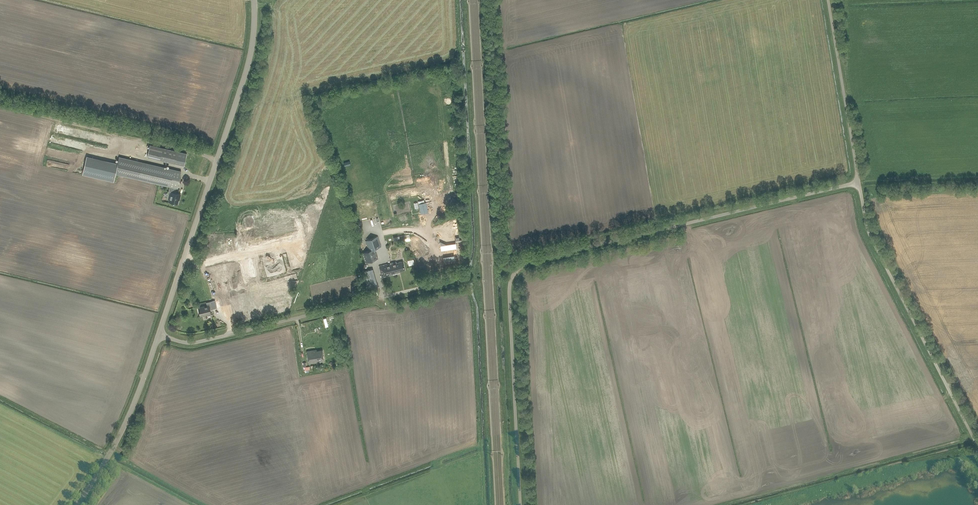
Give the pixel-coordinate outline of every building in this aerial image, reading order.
[(151,145),(148,157),(184,165),(187,153),(151,145)] [(87,155),(82,174),(114,181),(116,174),(170,186),(169,192),(171,193),(169,202),(177,204),(178,200),(179,200),(181,195),(175,193),(176,188),(178,188),(181,171),(119,157),(118,162),(87,155)] [(242,249),(291,237),(289,230),(290,230),(287,219),(237,231),(242,249)] [(381,247),(378,237),(366,241),(369,251),(381,247)] [(210,246),(209,246),(210,254),(224,252),(222,238),(209,240),(210,246)] [(450,260),(459,260),(459,244),(450,244),(450,260)] [(366,263),(378,259),(375,250),(363,254),(366,263)] [(243,258),(248,278),(259,275),(254,256),(243,258)] [(207,269),(215,301),(207,303),(207,305),(198,308),(201,316),(211,314),(210,310),(213,309),(213,310),(217,309),(244,303),(234,262),(207,269)] [(379,267),(382,279),(399,275),(399,273),(405,272),(403,263),(396,264),(396,263),(379,267)] [(370,270),(364,272),(369,288),(375,286),(370,270)] [(304,327),(306,327),(306,330),(313,328),(314,331),(318,330),(317,327),(319,326),(318,320),(303,324),(304,327)] [(322,361),(323,361),(322,352),(317,352),(316,351),(307,352),(308,364),(322,362),(322,361)]
